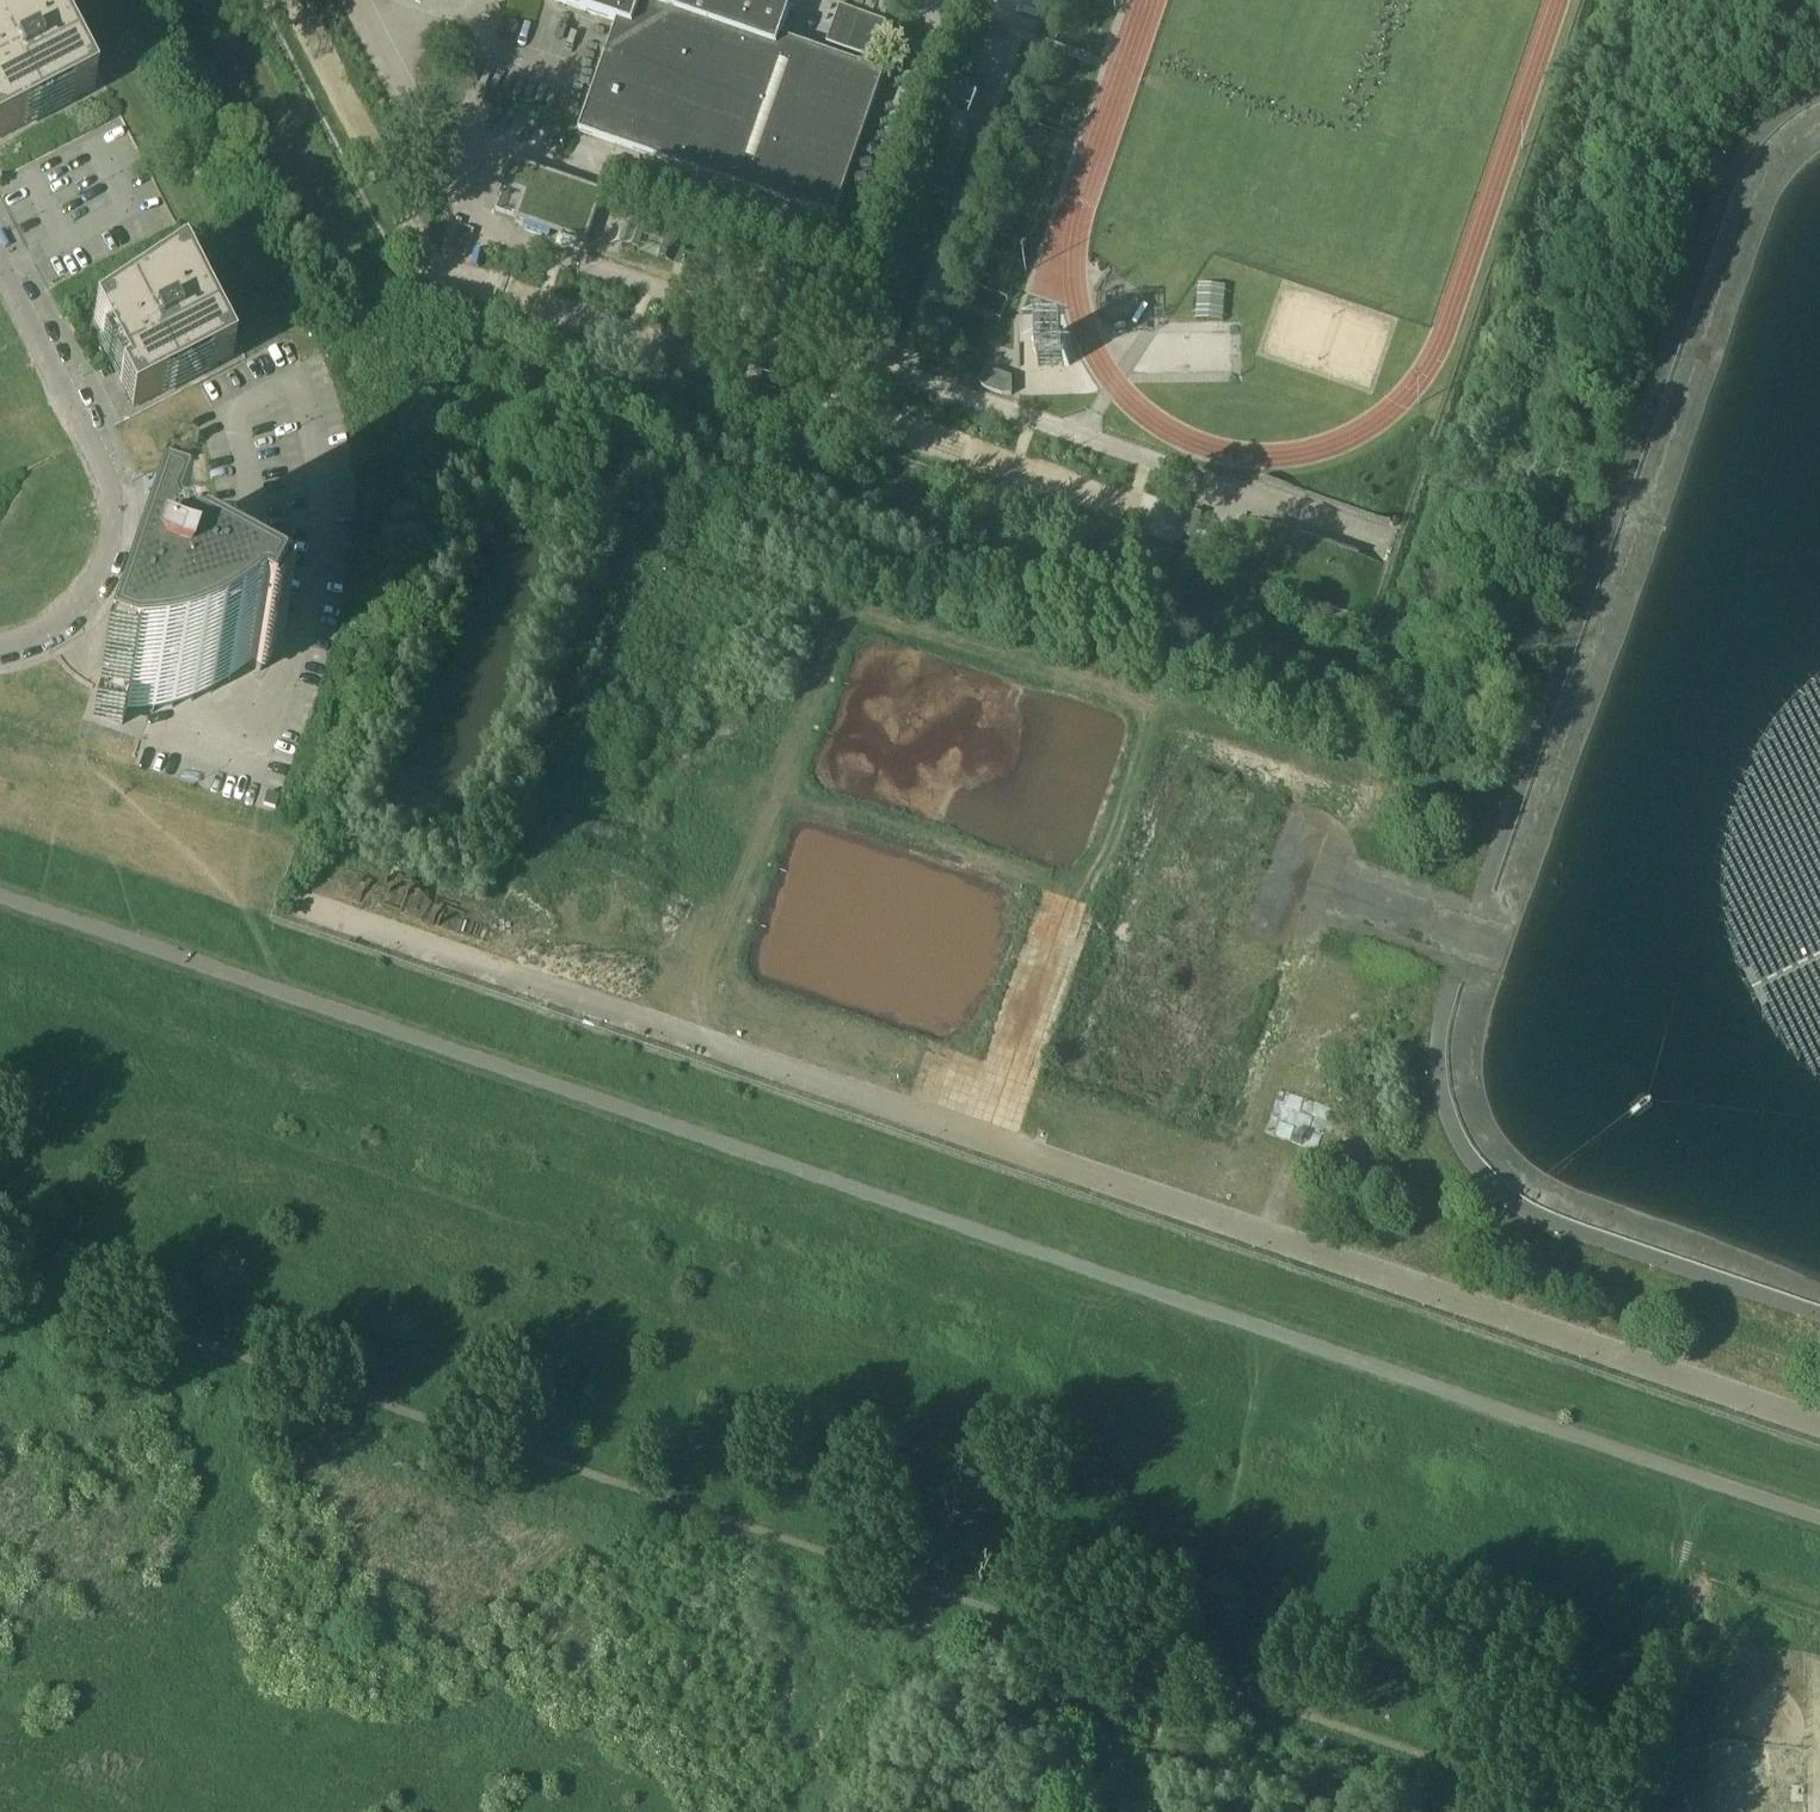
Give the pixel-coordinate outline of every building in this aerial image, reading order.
[(94,90),(74,50),(67,54),(58,38),(65,33),(48,0),(33,0),(20,9),(24,15),(0,31),(0,139),(94,90)] [(617,22),(579,132),(834,220),(885,73),(781,37),(790,11),(758,0),(552,0),(617,22)] [(93,320),(119,369),(125,381),(119,385),(132,410),(196,377),(232,358),(212,318),(204,322),(196,305),(203,301),(182,261),(158,277),(161,283),(120,310),(117,304),(93,320)] [(991,370),(980,382),(986,389),(1005,396),(1015,395),(1014,378),(991,370)] [(164,601),(168,590),(177,565),(150,556),(123,633),(124,634),(122,640),(121,640),(120,641),(120,642),(121,642),(116,657),(115,657),(114,658),(114,659),(115,659),(112,667),(95,716),(118,724),(122,725),(126,712),(152,709),(151,712),(152,712),(154,709),(172,705),(171,708),(172,708),(172,705),(190,699),(191,702),(192,701),(191,699),(208,691),(210,693),(211,693),(208,691),(224,681),(227,683),(228,682),(226,681),(246,665),(259,672),(273,647),(188,601),(186,609),(164,601)] [(266,793),(263,805),(274,809),(278,797),(266,793)] [(1302,1145),(1306,1133),(1294,1129),(1290,1140),(1302,1145)]
